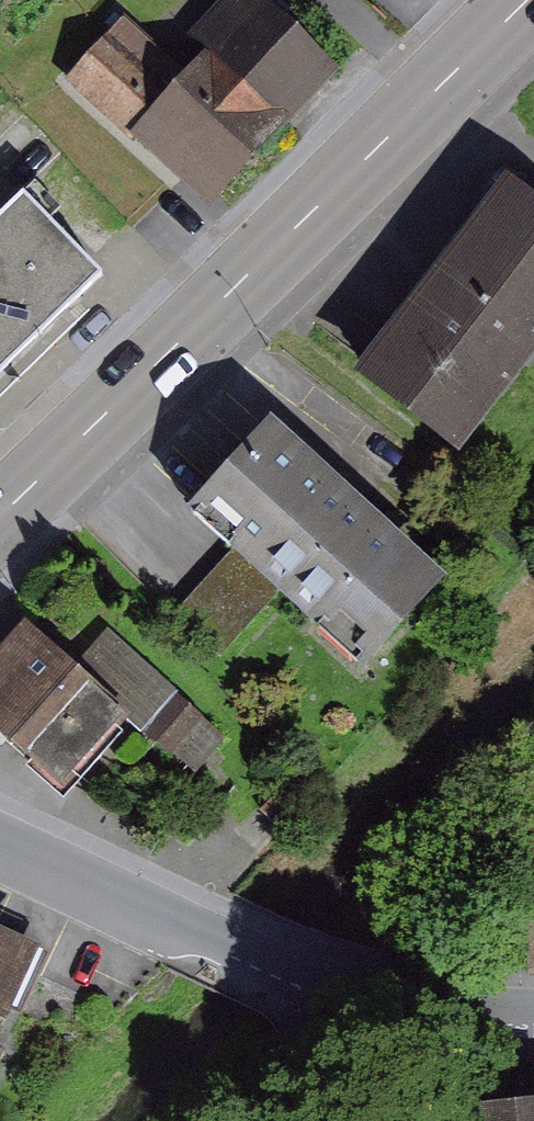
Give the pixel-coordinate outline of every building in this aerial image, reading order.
[(286,0),(241,0),(185,64),(142,27),(95,82),(239,206),(361,65),(286,0)] [(533,382),(533,185),(526,179),(371,364),(475,452),(533,382)] [(53,211),(0,268),(0,434),(4,438),(139,290),(53,211)] [(466,572),(295,414),(208,507),(251,547),(295,587),(379,665),(466,572)] [(251,547),(190,613),(233,653),(295,587),(251,547)] [(38,609),(0,653),(0,710),(89,787),(155,711),(38,609)] [(161,734),(198,766),(229,731),(193,699),(161,734)] [(0,922),(0,1062),(59,952),(0,922)] [(414,1100),(415,1120),(533,1120),(533,1093),(414,1100)]
